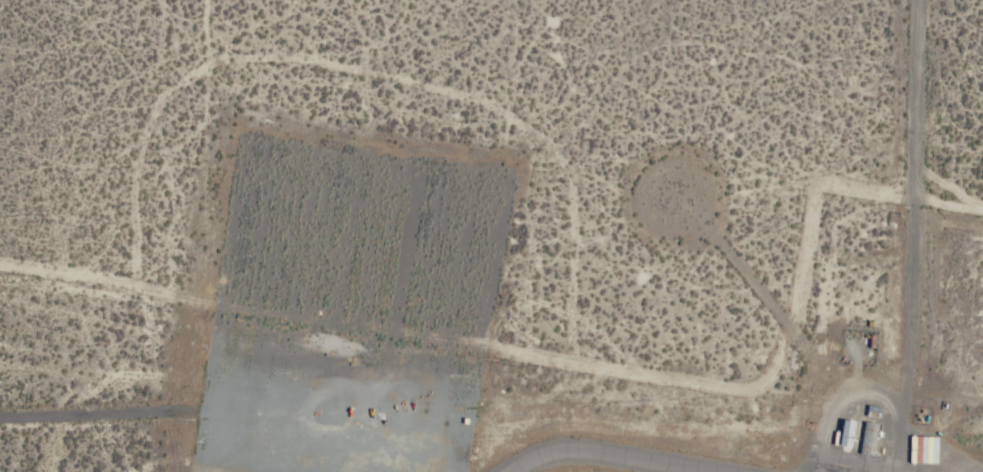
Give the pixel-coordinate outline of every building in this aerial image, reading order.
[(840,437),(834,437),(833,450),(851,451),(852,425),(841,424),(840,437)]
